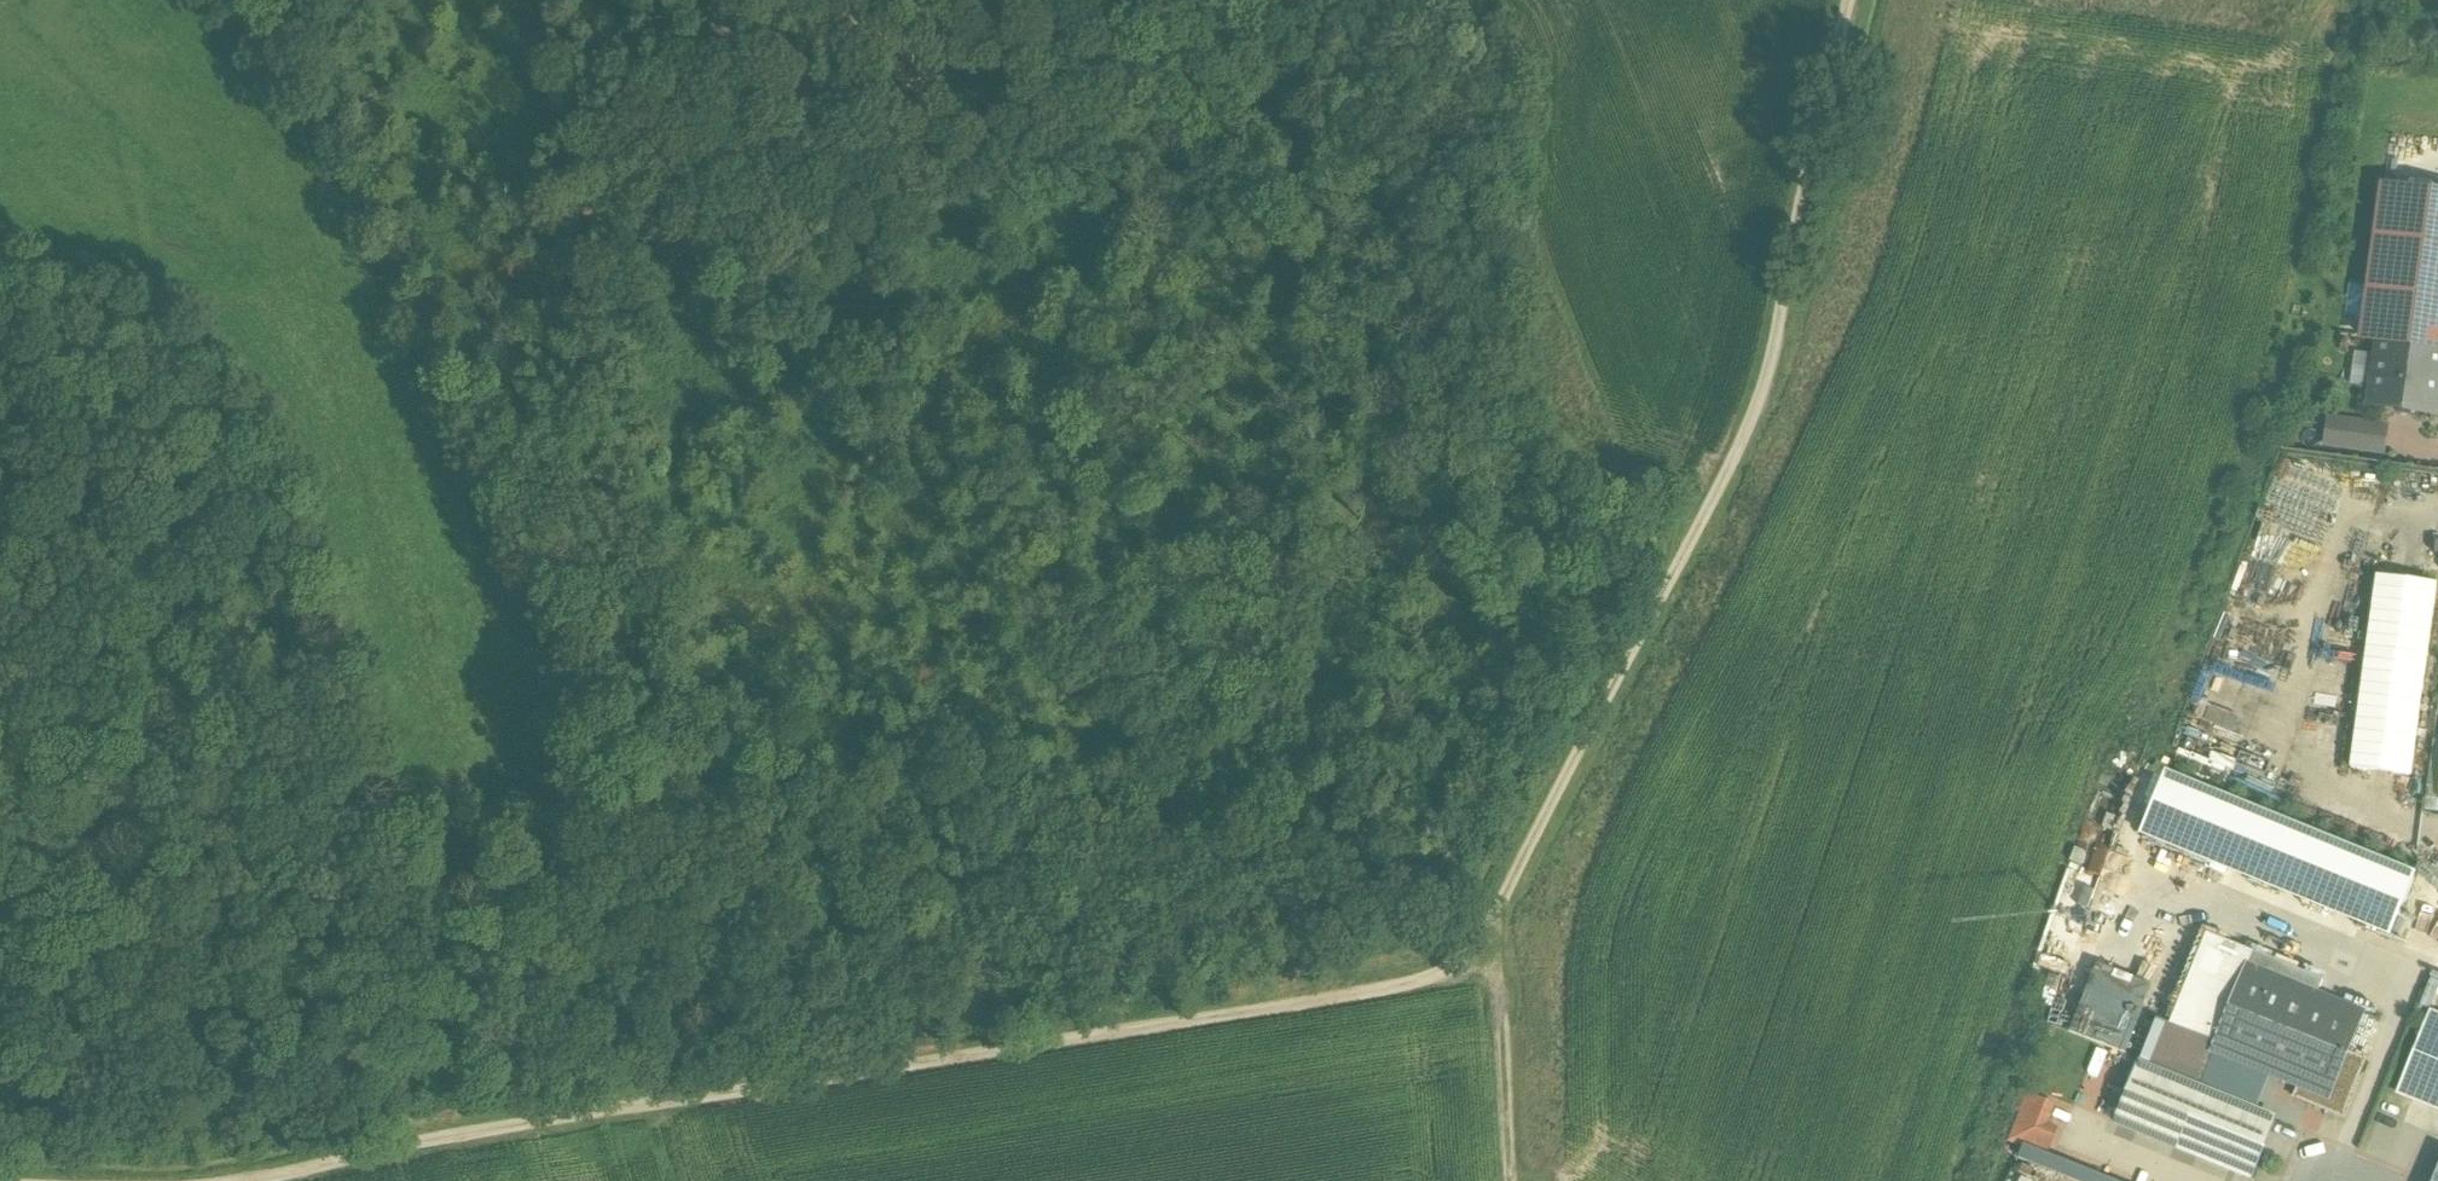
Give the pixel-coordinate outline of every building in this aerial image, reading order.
[(2375,192),(2355,349),(2437,358),(2437,199),(2375,192)] [(2367,355),(2361,415),(2437,422),(2437,411),(2437,362),(2367,355)] [(2322,416),(2319,449),(2382,454),(2385,422),(2322,416)] [(2376,580),(2349,778),(2411,786),(2437,590),(2437,589),(2376,580)] [(2168,777),(2145,835),(2389,933),(2413,876),(2168,777)] [(2203,934),(2150,1065),(2200,1083),(2214,1056),(2327,1100),(2365,1012),(2249,967),(2254,955),(2203,934)] [(2120,1054),(2147,986),(2090,964),(2064,1033),(2120,1054)] [(2429,1019),(2395,1103),(2437,1120),(2437,1022),(2429,1019)] [(2131,1064),(2106,1130),(2240,1180),(2247,1180),(2272,1118),(2131,1064)] [(2025,1093),(2007,1136),(2045,1152),(2056,1127),(2046,1122),(2054,1105),(2025,1093)]
